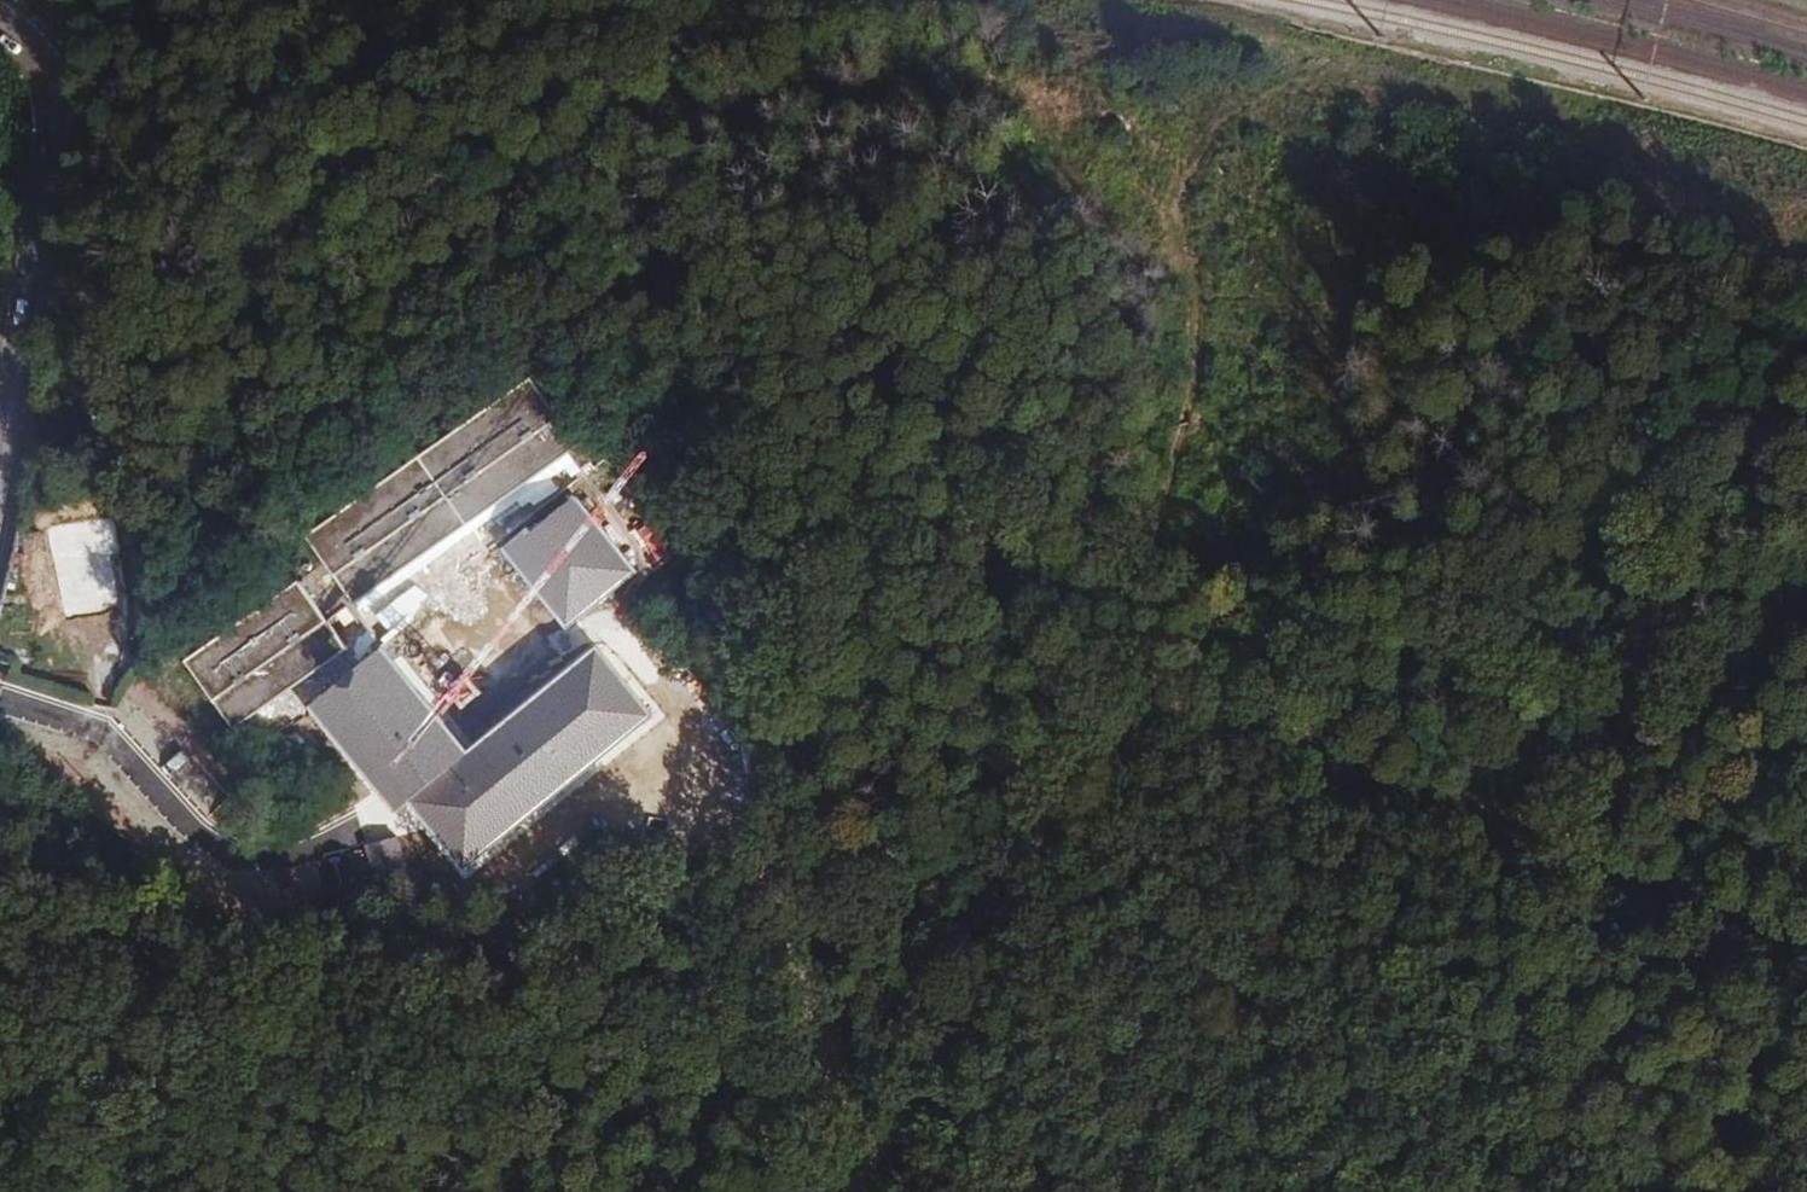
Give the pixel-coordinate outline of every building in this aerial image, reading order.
[(533,374),(308,534),(356,602),(581,440),(533,374)] [(577,492),(506,547),(568,626),(639,571),(577,492)] [(106,528),(63,539),(75,606),(117,589),(106,528)] [(347,649),(298,580),(185,661),(234,729),(347,649)] [(468,753),(382,647),(308,706),(396,815),(412,803),(463,866),(651,716),(598,649),(468,753)]
